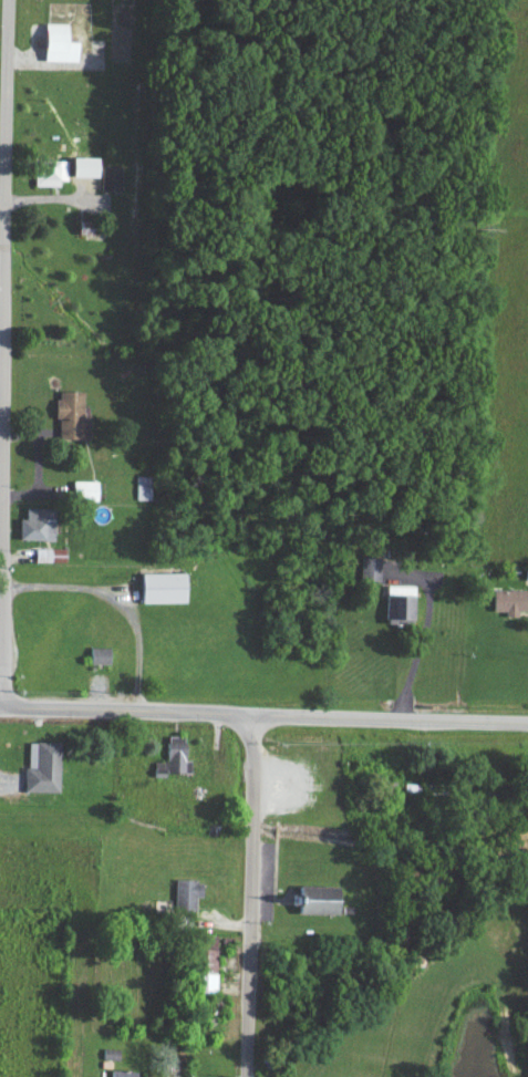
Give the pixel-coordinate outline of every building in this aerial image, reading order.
[(70,47),(60,47),(60,29),(37,29),(36,66),(70,67),(70,47)] [(61,191),(61,168),(32,167),(31,190),(61,191)] [(95,197),(115,198),(116,173),(95,173),(95,197)] [(49,443),(83,444),(83,432),(75,432),(76,397),(51,396),(49,443)] [(129,505),(142,505),(143,481),(130,481),(129,505)] [(90,506),(90,486),(66,486),(67,506),(90,506)] [(12,523),(12,544),(46,545),(47,514),(19,513),(19,524),(12,523)] [(29,567),(48,567),(48,555),(28,555),(29,567)] [(179,578),(134,578),(134,608),(179,608),(179,578)] [(407,591),(379,591),(378,628),(406,629),(407,591)] [(486,595),(486,616),(499,616),(499,622),(511,621),(511,614),(527,614),(527,594),(486,595)] [(102,669),(102,653),(84,653),(83,669),(102,669)] [(178,741),(160,741),(160,767),(147,767),(147,782),(158,782),(158,777),(183,777),(183,766),(177,766),(178,741)] [(20,796),(52,797),(53,747),(21,747),(20,796)] [(168,916),(188,916),(189,902),(196,902),(196,886),(168,885),(168,916)] [(290,918),(329,919),(330,891),(291,890),(290,918)] [(208,997),(210,943),(196,942),(194,997),(208,997)]
